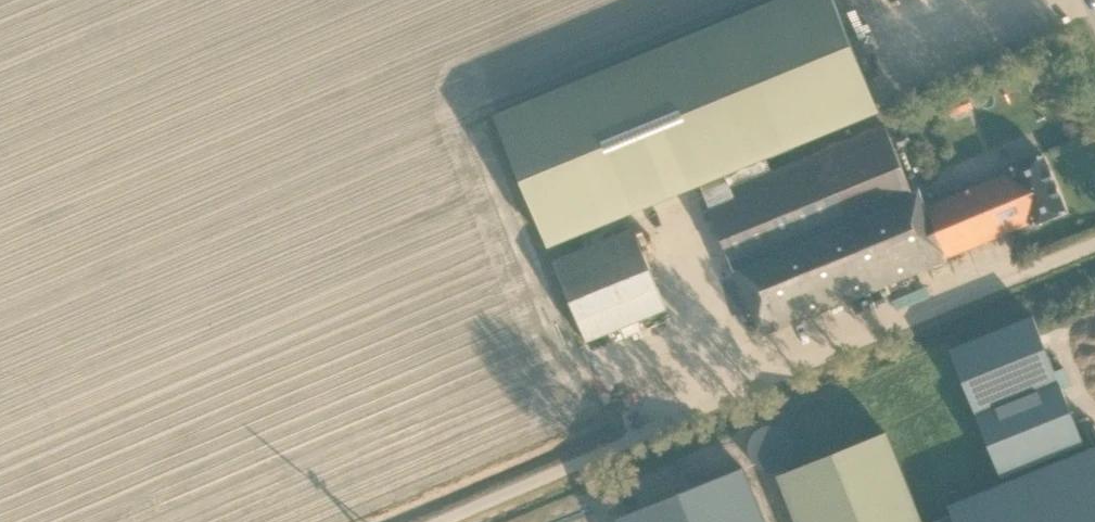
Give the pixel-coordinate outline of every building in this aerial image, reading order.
[(549,240),(699,179),(707,198),(706,198),(729,253),(761,334),(947,259),(946,256),(1031,222),(1032,224),(1066,210),(1044,153),(1008,168),(1010,170),(926,205),(914,177),(910,179),(886,123),(732,187),(724,168),(879,105),(836,0),(784,0),(498,117),(549,240)] [(982,24),(1016,13),(1012,0),(996,0),(977,6),(982,24)] [(957,115),(979,108),(974,92),(952,100),(957,115)] [(912,141),(908,132),(896,137),(900,146),(912,141)] [(588,341),(622,327),(627,337),(641,331),(637,321),(668,308),(634,226),(555,259),(588,341)] [(1085,442),(1063,388),(1071,385),(1064,366),(1056,369),(1033,314),(950,347),(1002,476),(1085,442)] [(886,432),(784,474),(803,521),(922,521),(886,432)] [(950,506),(952,512),(928,521),(1094,521),(1094,448),(950,506)] [(743,466),(620,515),(623,521),(766,521),(743,466)]
